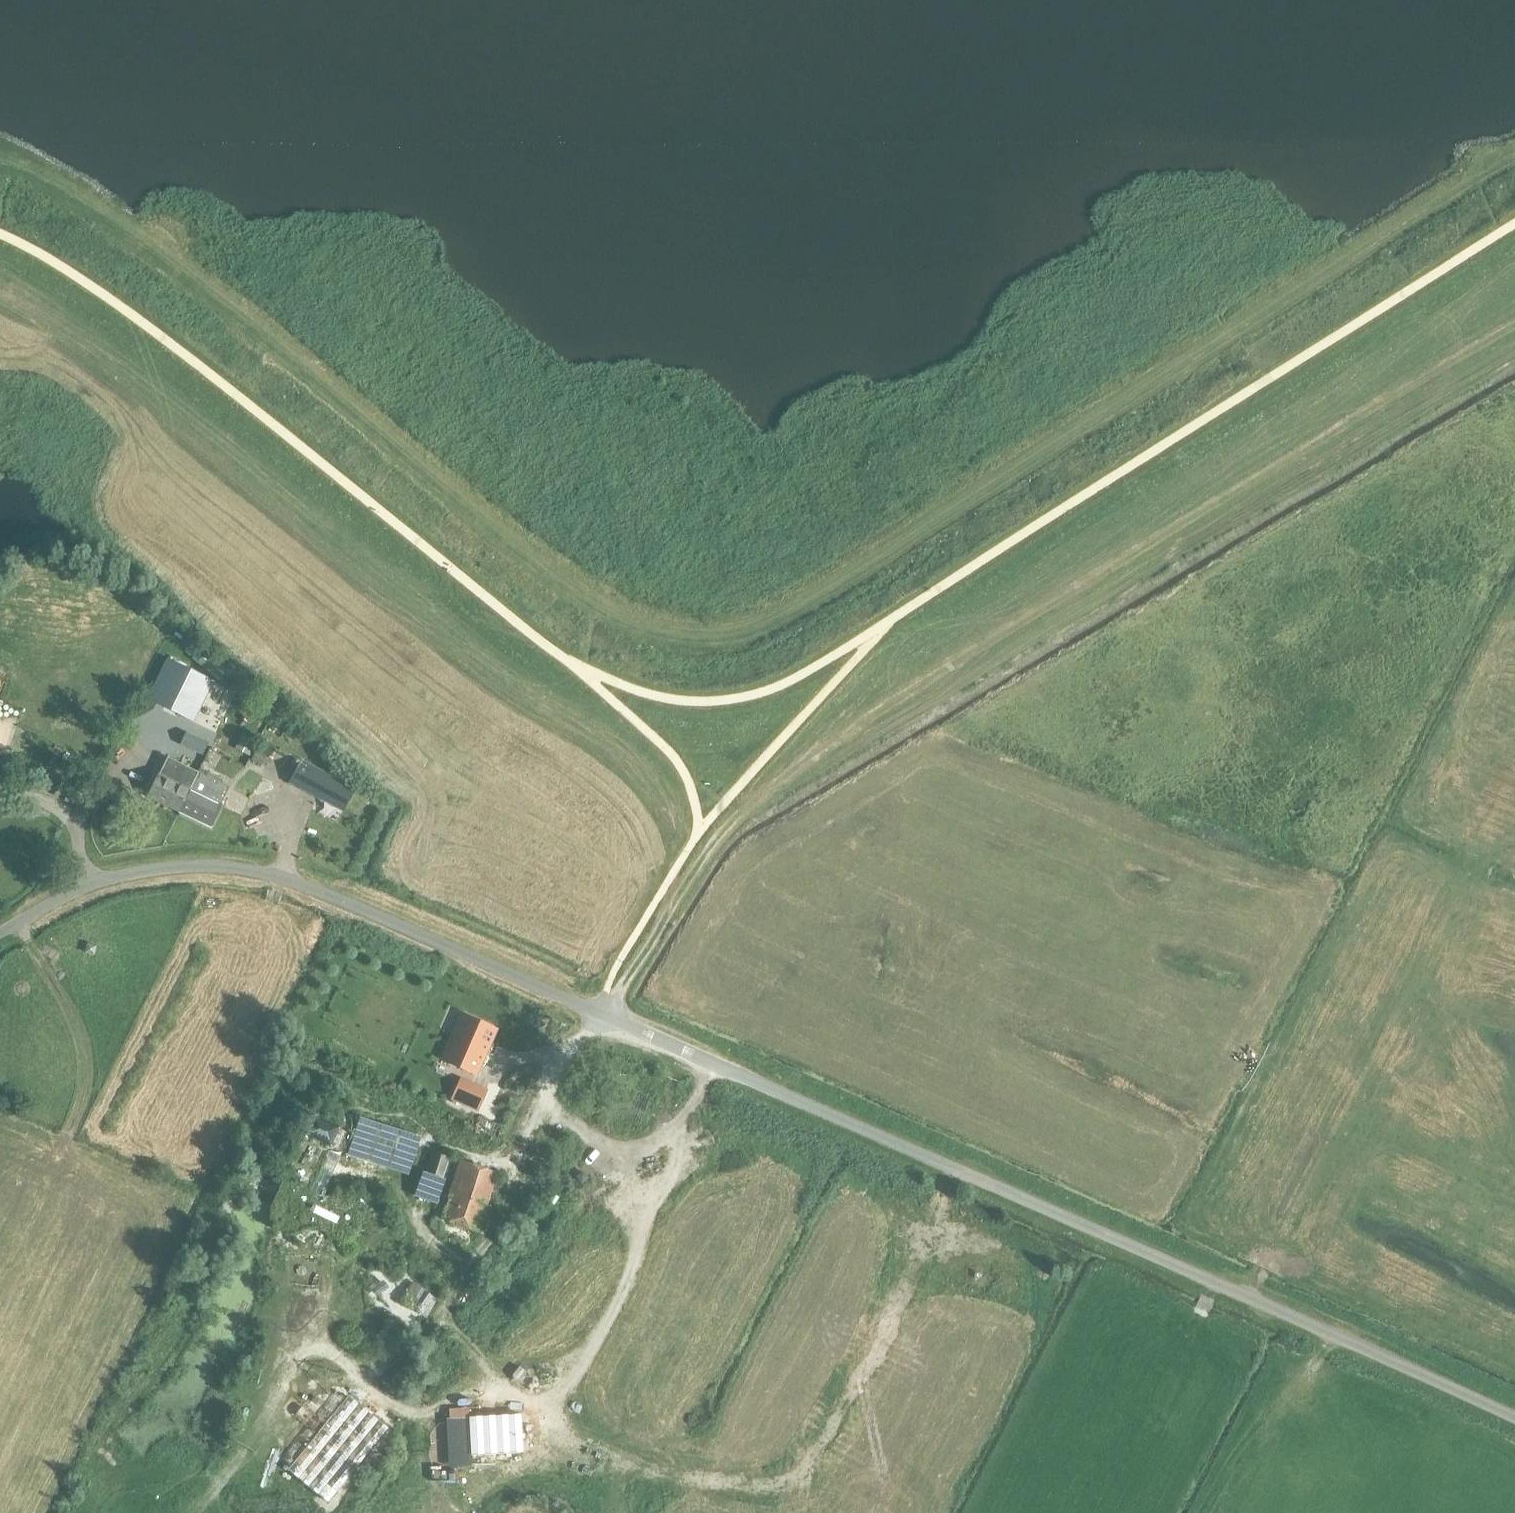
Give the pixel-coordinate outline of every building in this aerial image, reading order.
[(191,641),(184,649),(194,657),(201,649),(191,641)] [(169,660),(150,698),(194,720),(202,703),(212,682),(169,660)] [(188,734),(184,743),(202,753),(206,743),(188,734)] [(242,736),(236,749),(249,756),(256,743),(242,736)] [(210,828),(222,805),(221,804),(229,788),(198,773),(168,758),(160,774),(148,799),(210,828)] [(301,760),(291,782),(337,805),(348,785),(320,771),(320,770),(301,760)] [(459,1012),(439,1061),(470,1074),(489,1025),(459,1012)] [(456,1070),(447,1065),(440,1082),(448,1086),(456,1070)] [(461,1080),(452,1099),(478,1110),(487,1091),(461,1080)] [(483,1107),(474,1138),(496,1144),(505,1113),(483,1107)] [(340,1154),(350,1134),(314,1115),(271,1208),(270,1220),(276,1229),(286,1232),(296,1231),(308,1225),(339,1237),(347,1237),(360,1207),(326,1189),(324,1194),(311,1188),(330,1150),(340,1154)] [(359,1115),(347,1153),(407,1173),(420,1136),(359,1115)] [(442,1183),(449,1157),(433,1153),(426,1178),(442,1183)] [(488,1204),(498,1172),(480,1166),(460,1159),(445,1207),(441,1219),(467,1227),(469,1228),(475,1230),(478,1231),(484,1232),(485,1228),(487,1223),(492,1207),(488,1206),(488,1204)] [(584,1173),(578,1177),(582,1183),(588,1179),(584,1173)] [(405,1314),(419,1293),(406,1285),(401,1293),(390,1286),(382,1299),(405,1314)] [(416,1296),(410,1315),(427,1320),(432,1301),(416,1296)] [(337,1446),(370,1469),(391,1438),(358,1416),(337,1446)]
